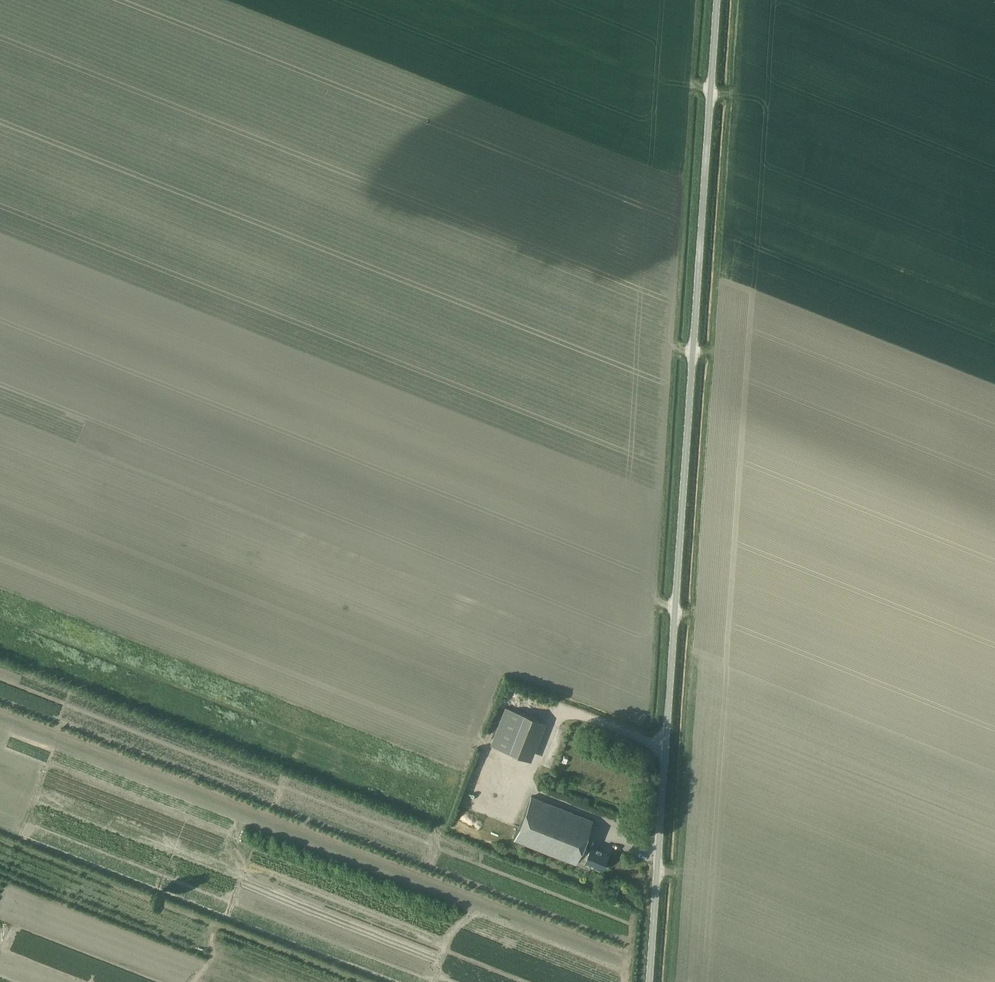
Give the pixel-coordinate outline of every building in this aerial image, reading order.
[(525,757),(539,720),(506,707),(491,744),(525,757)] [(602,869),(608,852),(591,845),(589,849),(583,847),(593,820),(532,796),(515,839),(576,863),(578,857),(585,860),(584,862),(602,869)]
